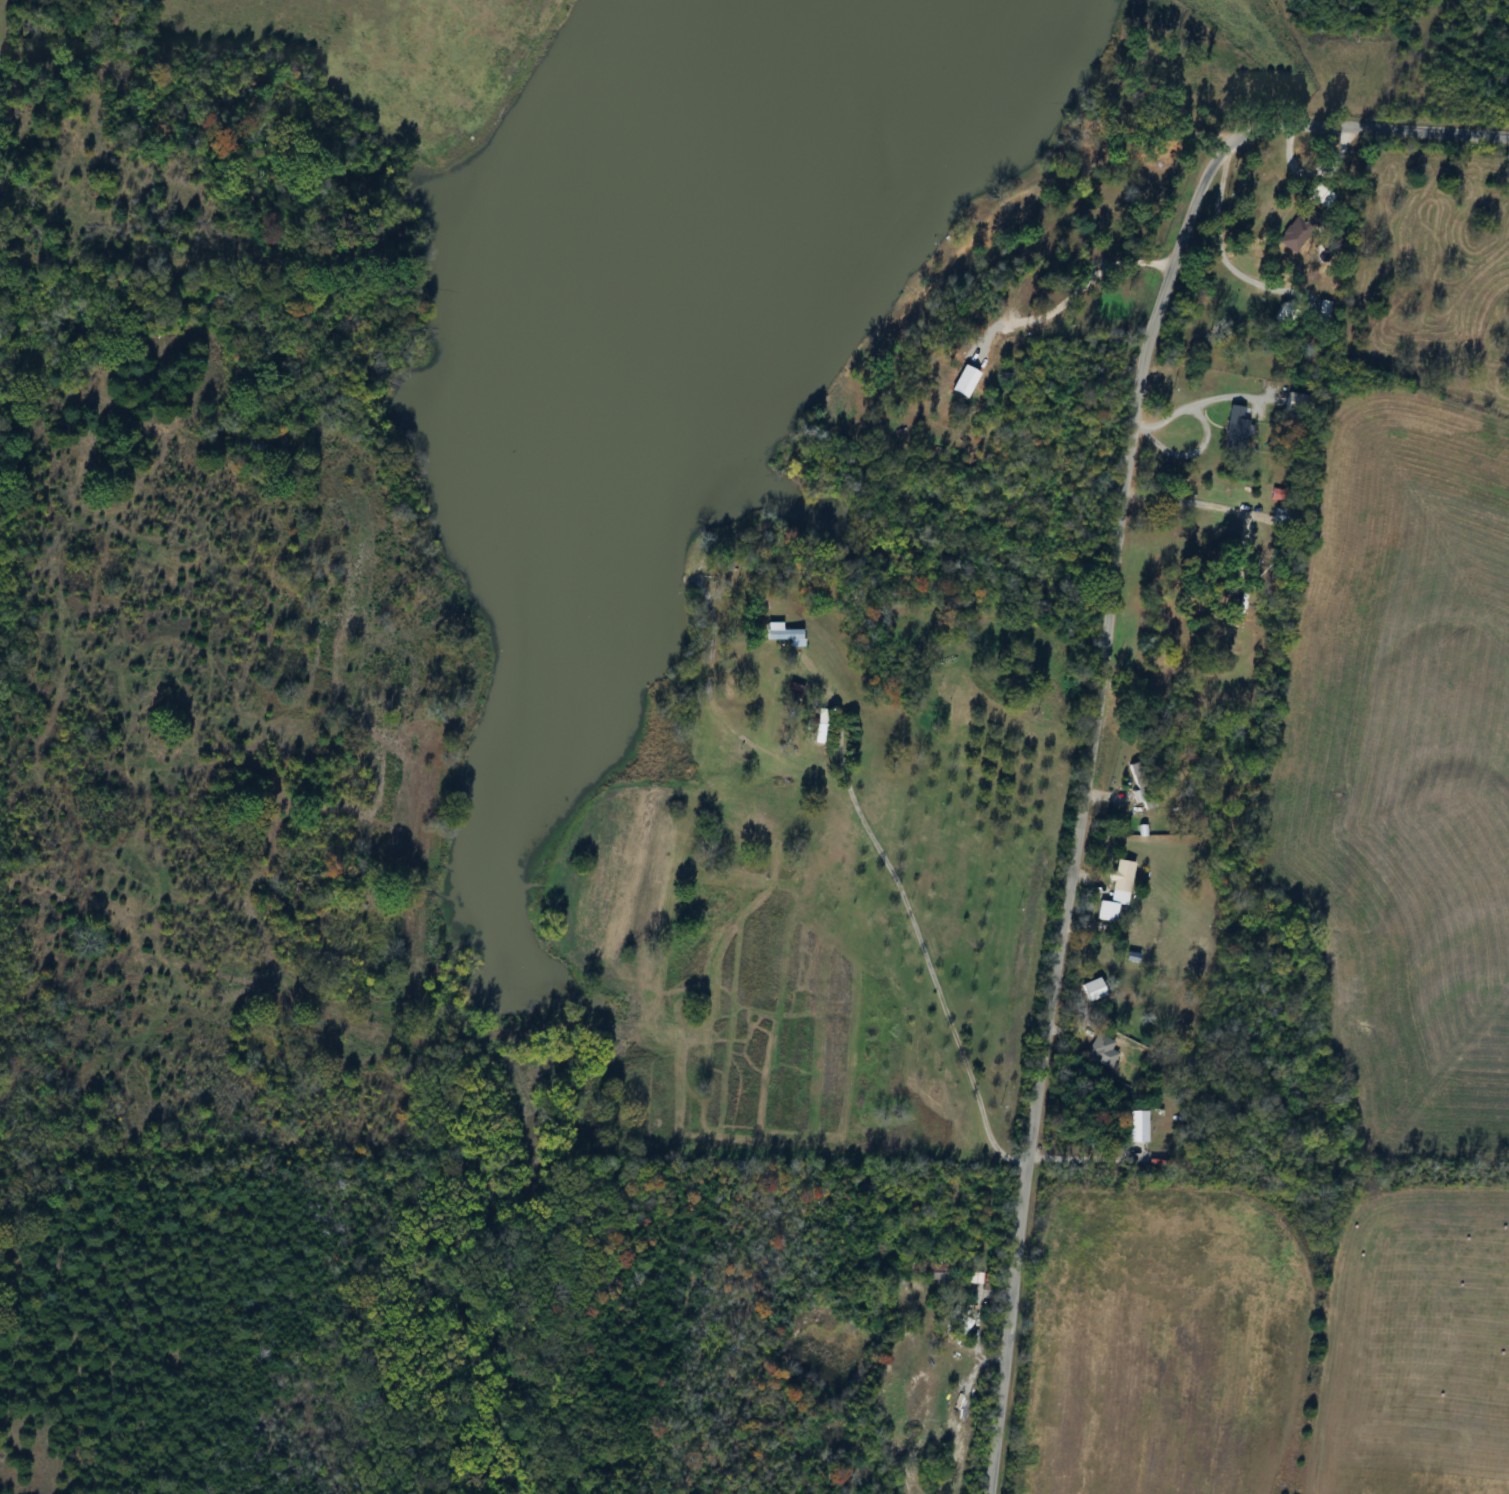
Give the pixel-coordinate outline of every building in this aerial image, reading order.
[(1275,235),(1285,252),(1308,237),(1298,221),(1275,235)] [(1221,450),(1242,452),(1247,409),(1225,407),(1221,450)] [(778,629),(778,623),(763,623),(763,641),(800,641),(800,629),(778,629)] [(1113,922),(1115,904),(1126,905),(1129,863),(1111,862),(1108,902),(1096,901),(1095,921),(1113,922)] [(1117,1054),(1109,1049),(1112,1043),(1094,1033),(1082,1054),(1108,1069),(1117,1054)] [(1126,1142),(1145,1142),(1145,1112),(1126,1112),(1126,1142)]
